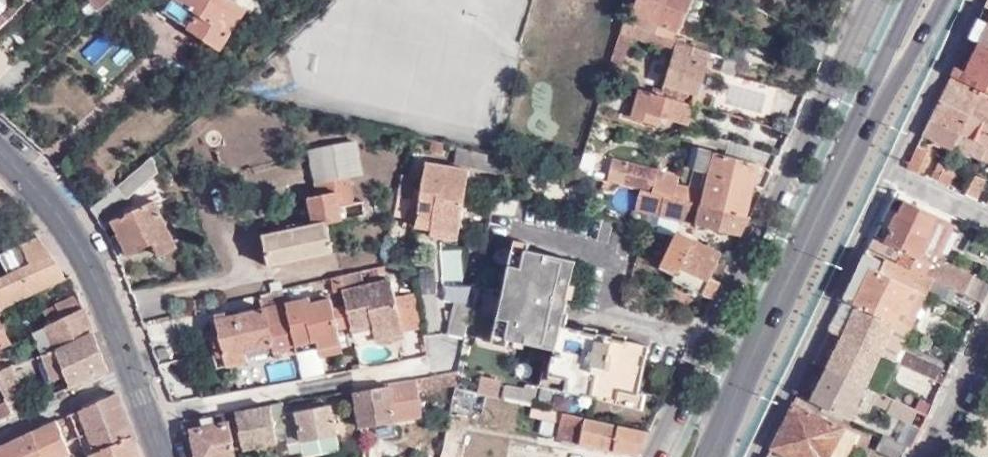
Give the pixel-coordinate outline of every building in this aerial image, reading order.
[(97,8),(105,0),(88,0),(97,8)] [(238,4),(232,0),(166,0),(159,9),(220,49),(246,9),(238,4)] [(687,0),(640,0),(636,9),(626,5),(622,18),(672,36),(687,0)] [(987,8),(970,40),(987,49),(987,8)] [(692,103),(709,51),(672,36),(622,18),(607,71),(621,75),(632,35),(673,50),(660,94),(692,103)] [(77,51),(89,67),(112,50),(101,34),(77,51)] [(970,40),(965,51),(975,55),(967,71),(957,66),(951,77),(981,89),(987,92),(987,49),(970,40)] [(0,50),(0,75),(13,62),(0,50)] [(965,51),(957,66),(967,71),(975,55),(965,51)] [(951,150),(952,147),(981,89),(951,77),(922,136),(951,150)] [(686,124),(692,103),(660,94),(638,88),(630,116),(647,121),(649,113),(658,116),(686,124)] [(981,89),(952,147),(965,154),(967,150),(980,157),(987,142),(987,92),(981,89)] [(656,124),(658,116),(649,113),(647,121),(656,124)] [(702,140),(726,147),(727,141),(721,139),(703,134),(702,140)] [(358,140),(307,150),(311,166),(313,165),(317,183),(320,182),(323,195),(309,198),(315,225),(263,237),(270,267),(336,252),(329,222),(343,219),(340,205),(353,203),(347,179),(365,175),(358,140)] [(737,158),(743,160),(747,147),(727,141),(726,147),(724,154),(737,158)] [(453,163),(497,174),(500,157),(457,146),(453,163)] [(701,204),(745,215),(758,164),(745,161),(743,160),(737,158),(724,154),(699,147),(694,167),(710,172),(705,191),(701,204)] [(906,166),(919,173),(929,153),(917,147),(906,166)] [(155,172),(150,156),(114,187),(123,198),(155,172)] [(930,179),(935,181),(946,158),(941,156),(930,179)] [(668,171),(614,158),(608,182),(642,190),(652,193),(695,203),(701,204),(705,191),(666,182),(668,171)] [(937,182),(947,186),(954,172),(953,163),(947,159),(937,182)] [(414,219),(457,226),(458,226),(466,174),(423,166),(414,219)] [(964,195),(976,200),(986,181),(974,174),(964,195)] [(114,187),(89,209),(105,226),(110,223),(125,216),(123,212),(130,207),(123,198),(114,187)] [(647,213),(652,193),(642,190),(637,211),(647,213)] [(740,235),(749,216),(745,215),(701,204),(695,203),(652,193),(647,213),(740,235)] [(23,217),(9,199),(1,205),(16,222),(23,217)] [(892,249),(871,239),(866,249),(885,258),(954,291),(965,296),(972,280),(932,259),(929,264),(917,258),(936,216),(905,200),(897,214),(895,212),(887,229),(890,230),(884,243),(893,247),(892,249)] [(125,216),(110,223),(126,255),(150,244),(157,258),(175,250),(152,203),(125,216)] [(949,221),(936,216),(917,258),(929,264),(932,259),(949,221)] [(454,244),(457,226),(414,219),(413,227),(429,229),(427,240),(454,244)] [(675,238),(720,258),(721,254),(677,234),(675,238)] [(0,253),(0,264),(5,275),(0,277),(0,307),(61,277),(32,237),(0,253)] [(711,299),(718,282),(710,279),(720,258),(675,238),(663,263),(678,271),(675,277),(672,283),(701,298),(702,294),(711,299)] [(638,392),(648,345),(579,331),(558,327),(564,296),(572,261),(525,252),(521,271),(505,268),(495,315),(511,318),(508,337),(554,347),(548,374),(568,377),(566,392),(616,402),(618,388),(638,392)] [(947,304),(954,291),(885,258),(882,262),(864,253),(842,299),(894,324),(907,330),(925,292),(930,294),(930,296),(947,304)] [(660,269),(675,277),(678,271),(663,263),(660,269)] [(357,272),(338,277),(342,294),(345,305),(350,328),(371,324),(374,340),(402,334),(394,298),(390,280),(360,288),(357,272)] [(342,294),(338,277),(331,279),(336,296),(342,294)] [(471,304),(475,286),(455,282),(451,299),(454,300),(471,304)] [(719,283),(718,282),(711,299),(712,299),(719,283)] [(274,345),(275,350),(293,346),(284,304),(281,289),(263,293),(267,308),(215,320),(219,335),(225,366),(247,362),(245,352),(274,345)] [(80,309),(73,293),(37,310),(45,325),(80,309)] [(413,293),(394,298),(402,334),(419,330),(413,293)] [(329,294),(308,299),(309,304),(330,299),(329,294)] [(293,346),(295,353),(316,348),(340,343),(337,330),(332,308),(330,299),(309,304),(308,299),(284,304),(293,346)] [(828,328),(879,354),(894,324),(842,299),(838,306),(853,313),(845,327),(832,320),(828,328)] [(465,334),(471,304),(454,300),(447,331),(465,334)] [(350,328),(345,305),(332,308),(337,330),(350,328)] [(45,325),(8,342),(0,346),(0,369),(8,366),(2,354),(32,340),(38,355),(44,353),(89,332),(80,309),(45,325)] [(893,360),(908,330),(907,330),(894,324),(879,354),(893,360)] [(863,386),(879,354),(828,328),(823,338),(837,345),(829,360),(816,354),(812,361),(863,386)] [(104,370),(89,332),(44,353),(38,355),(55,393),(104,370)] [(225,366),(219,335),(208,337),(215,369),(225,366)] [(340,343),(316,348),(319,358),(341,352),(340,343)] [(274,359),(295,353),(293,346),(275,350),(273,351),(274,359)] [(887,372),(893,360),(879,354),(863,386),(875,392),(877,393),(887,372)] [(28,359),(10,365),(19,383),(35,376),(28,359)] [(937,393),(941,384),(907,368),(893,360),(887,372),(902,379),(905,372),(934,386),(931,390),(937,393)] [(847,419),(863,386),(812,361),(809,368),(822,375),(813,395),(799,388),(797,393),(847,419)] [(941,384),(945,377),(911,361),(907,368),(941,384)] [(0,369),(0,388),(5,400),(11,414),(36,402),(32,394),(25,396),(19,383),(10,365),(8,366),(0,369)] [(416,387),(455,380),(458,369),(430,373),(353,389),(356,427),(419,417),(416,387)] [(476,397),(498,398),(499,379),(477,378),(476,397)] [(499,400),(531,405),(534,389),(502,384),(499,400)] [(909,425),(914,412),(877,393),(875,392),(870,402),(885,410),(884,412),(909,425)] [(114,395),(77,413),(70,416),(79,439),(88,435),(91,441),(83,444),(88,456),(89,456),(95,454),(96,455),(131,440),(114,395)] [(11,414),(5,400),(0,403),(0,419),(11,414)] [(280,406),(280,402),(268,404),(273,442),(284,439),(285,445),(301,442),(334,435),(328,404),(316,407),(315,402),(280,406)] [(770,448),(790,456),(825,456),(840,426),(793,402),(770,448)] [(247,448),(274,443),(273,442),(268,404),(233,411),(242,419),(247,448)] [(231,456),(234,456),(233,451),(247,448),(242,419),(233,411),(219,414),(221,423),(225,423),(231,456)] [(637,455),(648,431),(565,412),(559,438),(637,455)] [(225,423),(221,423),(217,425),(212,426),(210,417),(199,420),(201,429),(190,431),(195,456),(231,456),(225,423)] [(53,424),(28,436),(38,456),(58,456),(67,453),(53,424)] [(881,435),(906,447),(907,446),(882,434),(881,435)] [(337,450),(334,435),(301,442),(303,456),(337,450)] [(906,447),(881,435),(874,449),(890,456),(902,456),(906,447)] [(28,436),(0,449),(0,456),(38,456),(28,436)] [(131,440),(96,455),(93,456),(137,456),(131,440)] [(507,456),(542,456),(542,451),(507,448),(507,456)]
